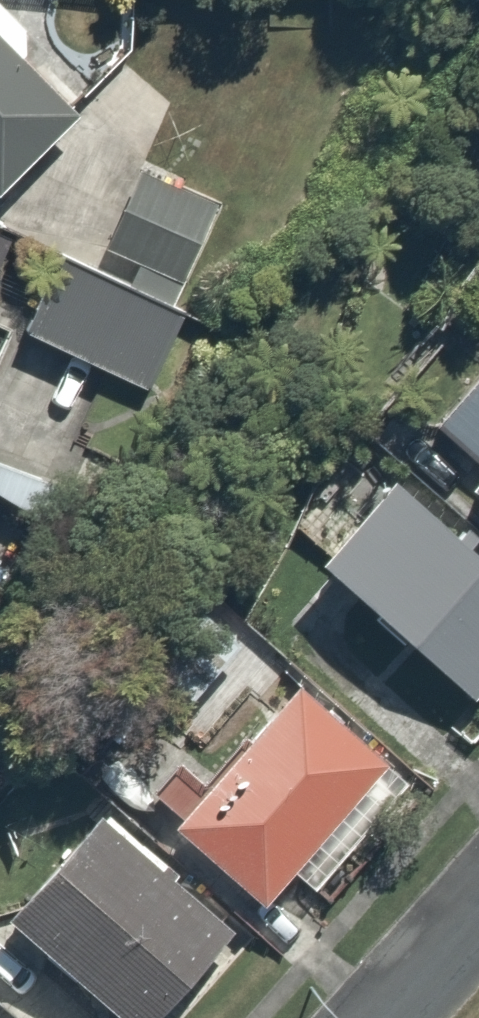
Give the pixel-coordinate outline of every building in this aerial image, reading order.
[(76,99),(0,15),(0,168),(76,99)] [(219,204),(142,168),(96,268),(173,303),(219,204)] [(0,233),(0,321),(1,322),(35,249),(0,233)] [(64,256),(29,332),(150,389),(185,315),(64,256)] [(446,416),(478,448),(478,383),(446,416)] [(5,446),(0,454),(0,481),(51,517),(70,490),(5,446)] [(402,456),(324,535),(478,689),(478,533),(402,456)] [(419,772),(307,670),(177,811),(276,901),(313,860),(327,873),(419,772)] [(116,808),(20,912),(133,1017),(190,1017),(260,942),(116,808)] [(0,1005),(0,1017),(15,1017),(0,1005)]
